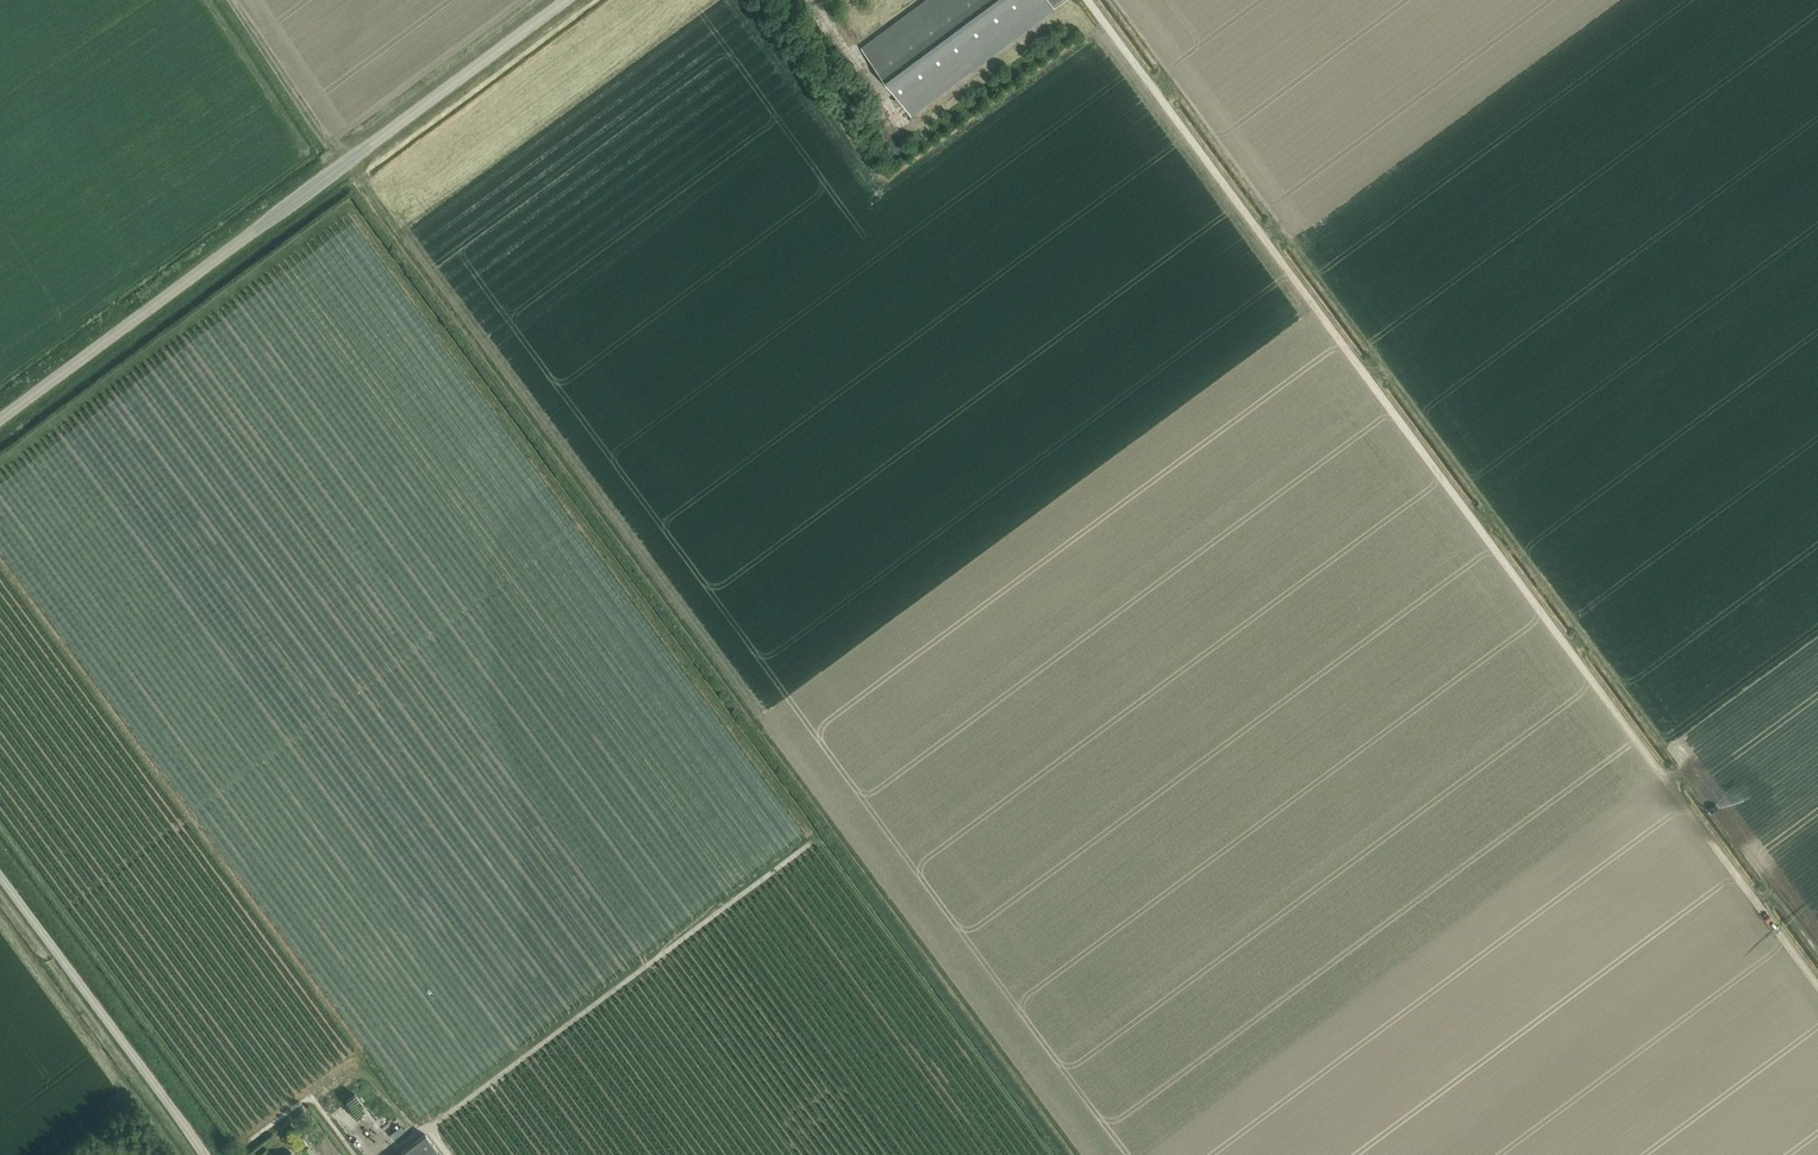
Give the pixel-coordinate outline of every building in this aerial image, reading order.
[(870,60),(902,102),(1040,0),(952,0),(870,60)] [(866,130),(876,123),(872,118),(862,125),(866,130)] [(425,1134),(397,1154),(441,1154),(425,1134)]
